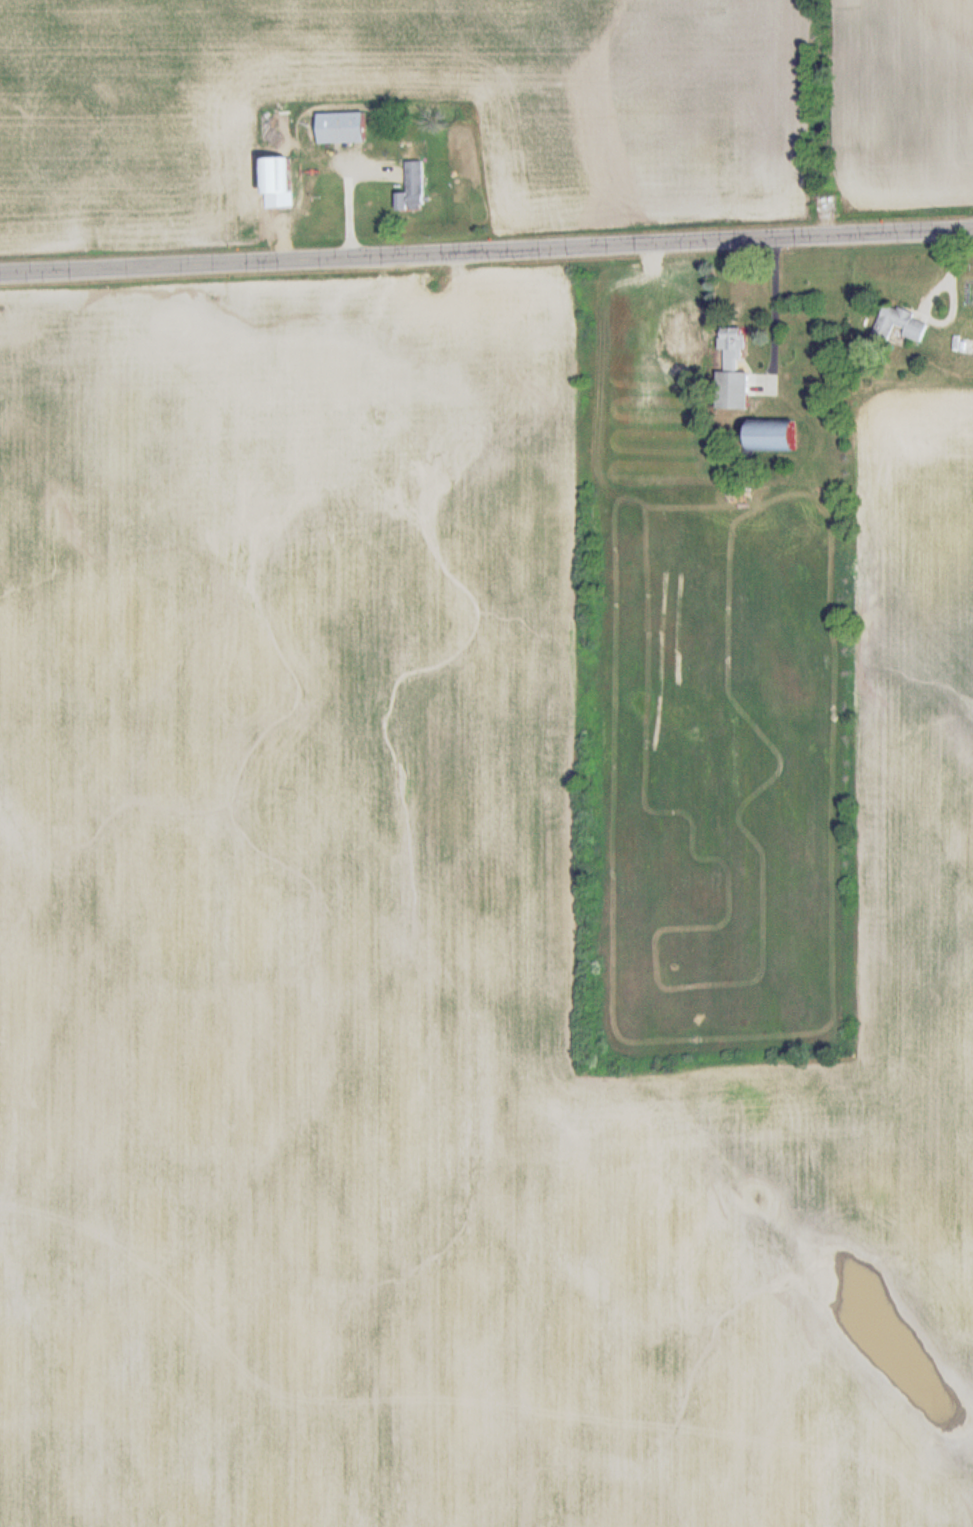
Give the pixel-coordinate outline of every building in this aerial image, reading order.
[(365,143),(364,113),(318,113),(318,143),(365,143)] [(291,157),(264,158),(265,207),(292,206),(291,157)] [(401,210),(423,210),(423,161),(406,161),(406,192),(401,192),(401,210)] [(923,343),(930,324),(914,319),(916,315),(886,304),(874,337),(890,343),(897,325),(907,329),(905,337),(923,343)] [(724,364),(744,364),(744,328),(724,328),(724,364)] [(750,410),(750,373),(718,373),(718,410),(750,410)] [(796,421),(749,421),(749,451),(796,451),(796,421)]
